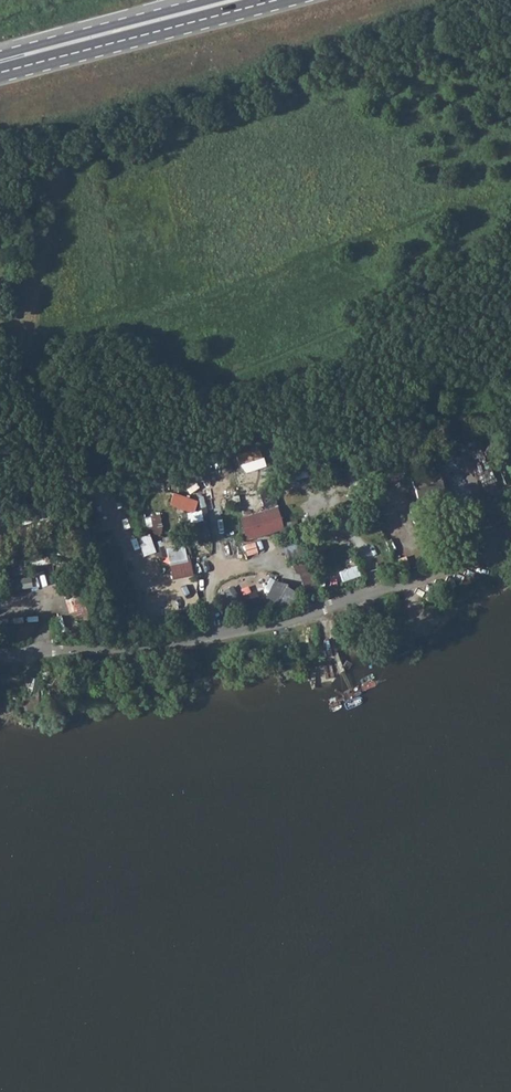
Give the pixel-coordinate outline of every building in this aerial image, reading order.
[(510,483),(510,462),(499,465),(505,485),(510,483)] [(410,480),(417,498),(443,489),(436,471),(410,480)] [(175,491),(170,504),(194,513),(199,500),(175,491)] [(278,504),(240,516),(247,540),(286,528),(278,504)] [(149,515),(153,535),(164,533),(159,513),(149,515)] [(196,524),(198,533),(210,530),(208,522),(196,524)] [(173,579),(193,575),(187,543),(178,545),(176,536),(155,540),(159,557),(168,555),(173,579)] [(399,570),(411,567),(407,555),(395,559),(399,570)] [(29,572),(26,556),(12,559),(15,575),(29,572)] [(344,581),(363,574),(359,564),(340,571),(344,581)] [(12,589),(33,587),(32,576),(12,578),(12,589)] [(282,599),(289,604),(297,593),(275,576),(262,593),(254,588),(244,602),(253,609),(261,598),(275,608),(282,599)] [(230,582),(222,588),(234,604),(242,598),(230,582)]
